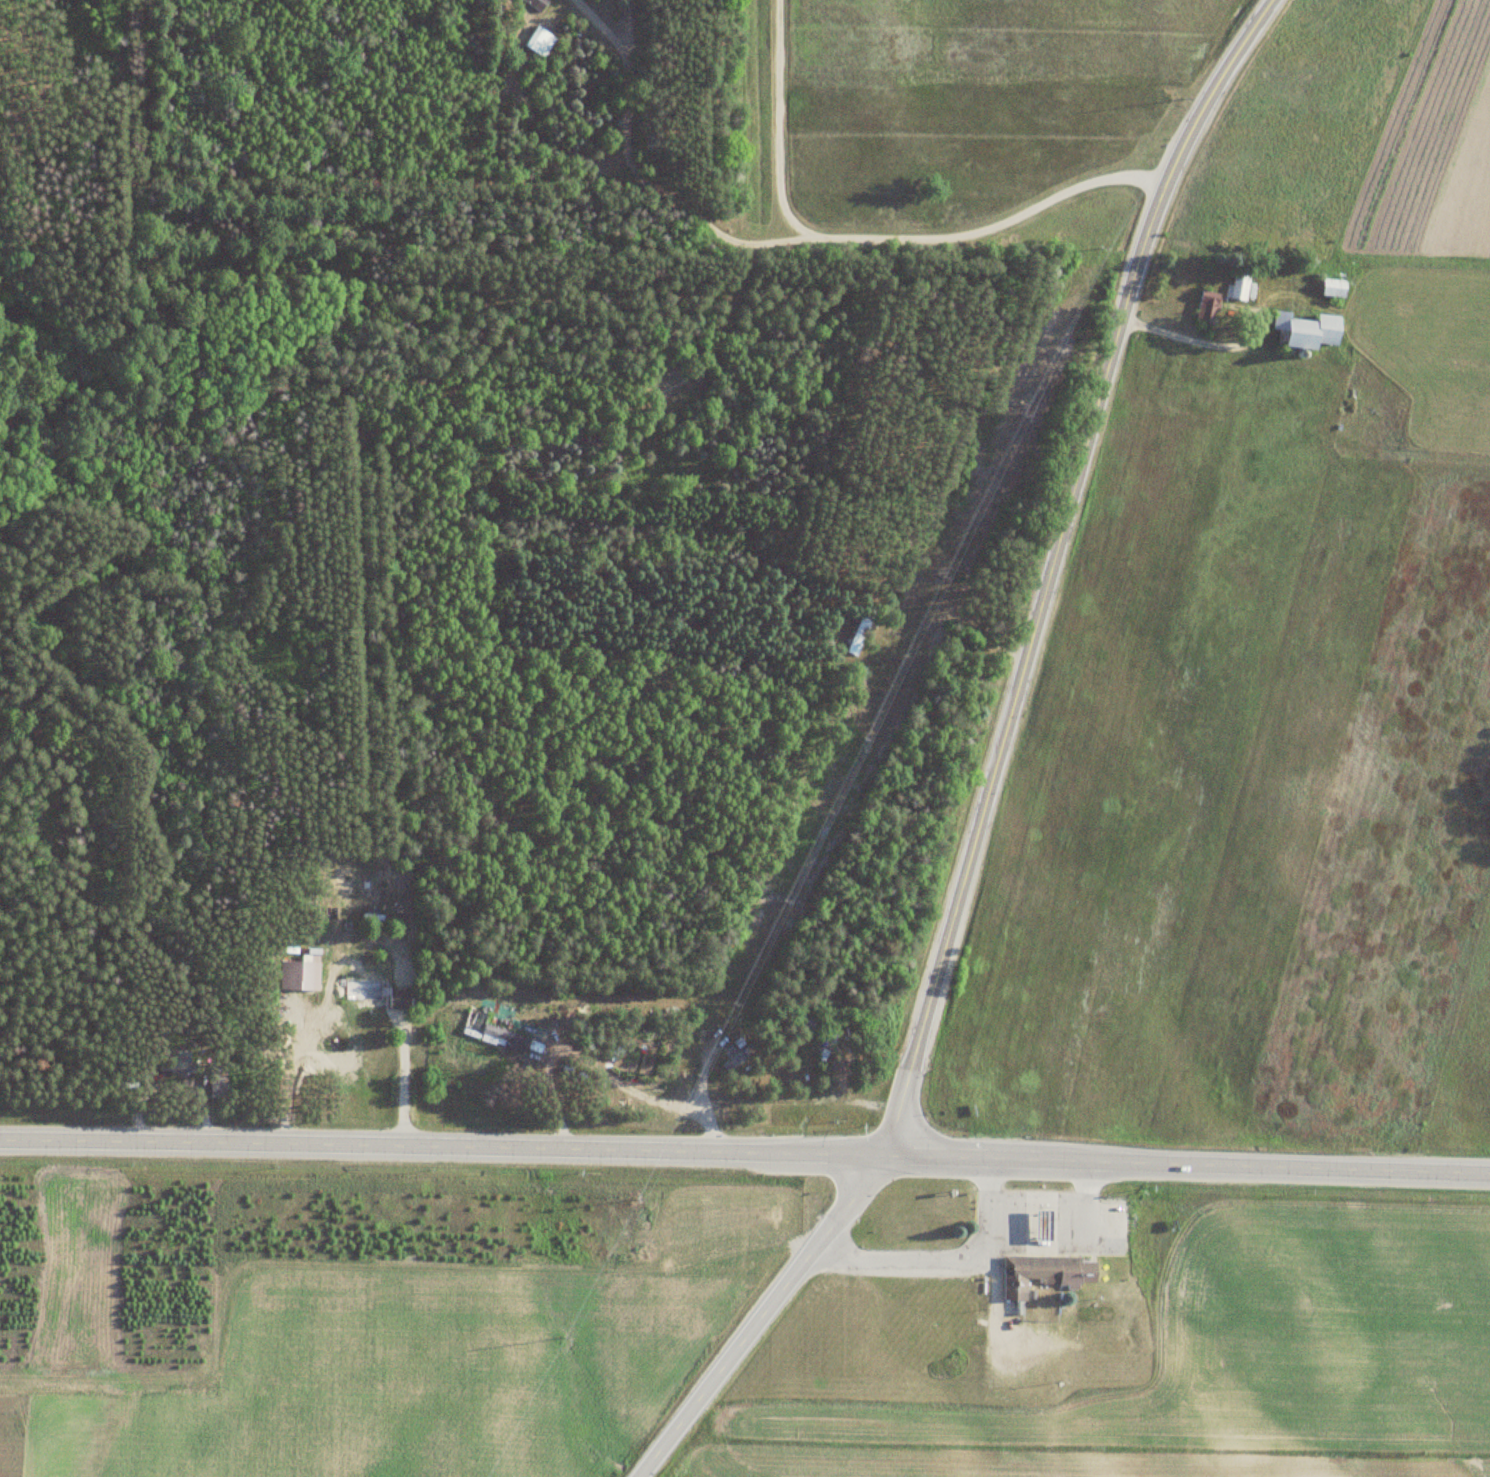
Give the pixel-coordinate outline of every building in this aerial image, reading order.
[(546,0),(522,0),(539,11),(546,0)] [(545,31),(536,26),(523,46),(531,52),(545,31)] [(1243,301),(1250,267),(1233,263),(1226,298),(1243,301)] [(1344,280),(1322,279),(1321,296),(1344,297),(1344,280)] [(1216,292),(1198,292),(1198,318),(1216,318),(1216,292)] [(1339,316),(1316,314),(1316,321),(1289,318),(1289,311),(1272,310),(1271,329),(1281,330),(1279,347),(1315,350),(1315,343),(1336,345),(1339,316)] [(845,652),(855,656),(873,614),(863,610),(845,652)] [(317,992),(317,962),(278,962),(278,991),(317,992)] [(343,1001),(382,1001),(382,979),(343,979),(343,1001)] [(407,1009),(407,991),(385,991),(385,1009),(407,1009)] [(483,1042),(491,1039),(485,1022),(476,1026),(483,1042)] [(721,1065),(727,1073),(755,1051),(750,1044),(721,1065)] [(188,1051),(169,1051),(169,1071),(188,1071),(188,1051)] [(1033,1239),(1050,1240),(1051,1207),(1033,1207),(1033,1239)] [(1001,1254),(1001,1298),(1025,1298),(1025,1277),(1040,1277),(1040,1282),(1057,1282),(1057,1284),(1065,1284),(1065,1287),(1079,1287),(1079,1280),(1095,1280),(1095,1260),(1079,1260),(1079,1254),(1001,1254)]
